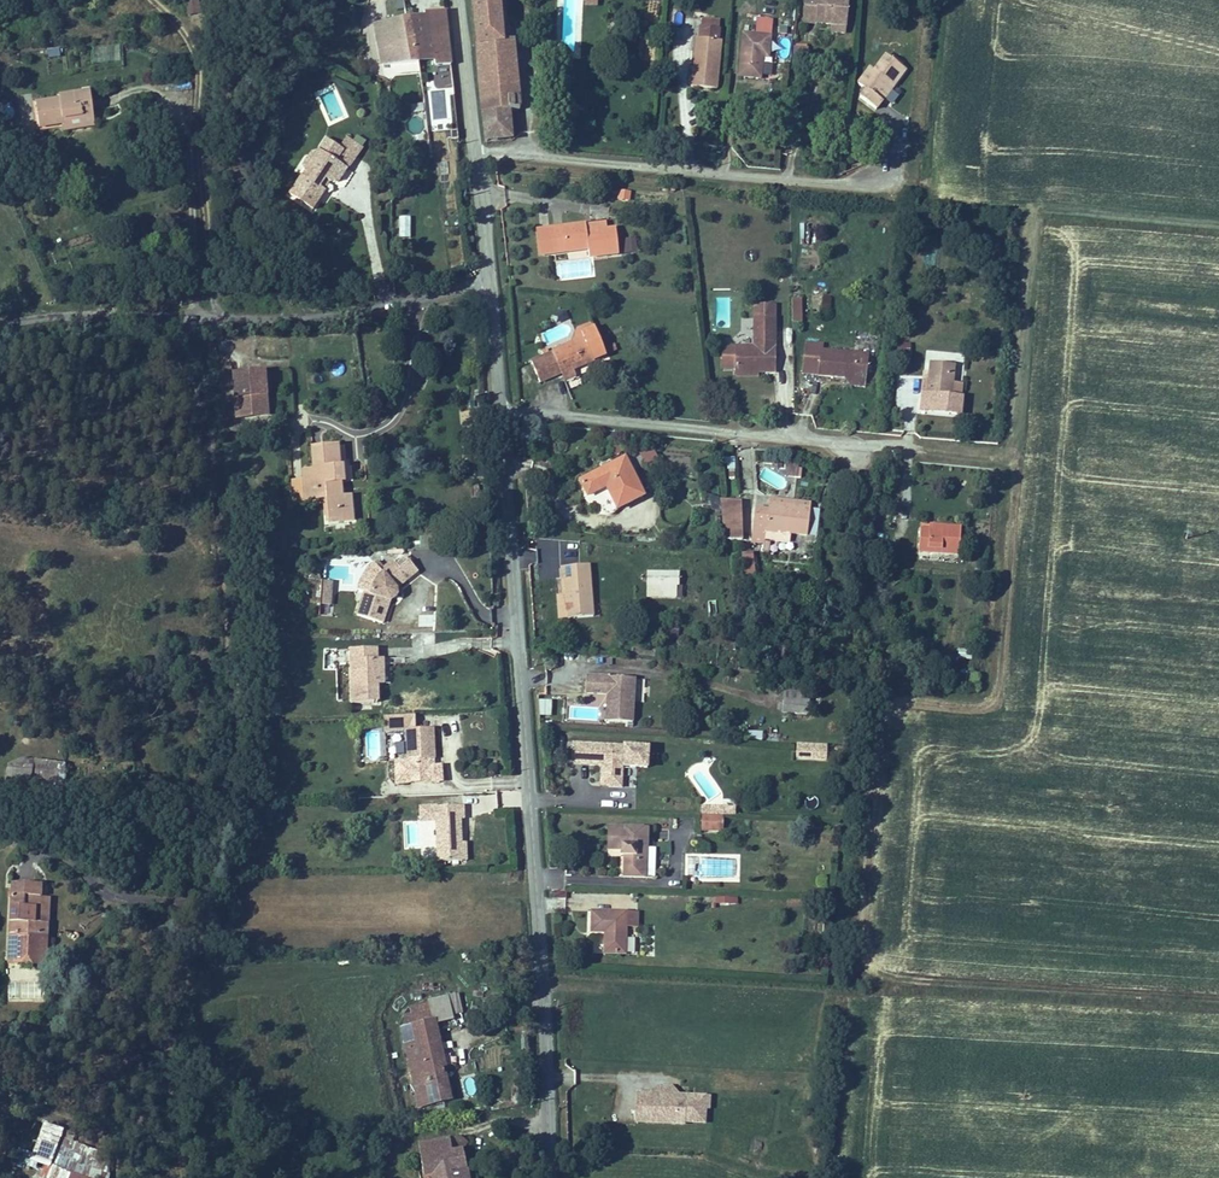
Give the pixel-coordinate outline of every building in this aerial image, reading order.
[(189,3),(189,0),(176,0),(177,12),(190,11),(189,3)] [(476,40),(477,43),(500,42),(498,0),(472,0),(476,40)] [(599,0),(584,0),(584,9),(598,9),(599,0)] [(848,6),(806,2),(805,16),(846,21),(848,6)] [(438,65),(449,64),(442,7),(409,13),(415,59),(437,56),(438,65)] [(721,37),(723,14),(701,12),(698,34),(721,37)] [(385,63),(415,59),(409,13),(405,13),(379,17),(385,63)] [(759,27),(745,25),(741,72),(760,74),(762,51),(772,52),(776,14),(760,13),(759,27)] [(544,33),(559,34),(560,20),(544,19),(544,33)] [(796,21),(780,19),(778,33),(794,35),(796,21)] [(696,34),(691,81),(716,83),(721,37),(698,34),(696,34)] [(811,40),(796,39),(795,61),(809,62),(811,40)] [(500,42),(477,43),(484,112),(497,112),(496,100),(518,100),(514,42),(500,42)] [(867,61),(855,78),(861,82),(856,89),(876,104),(904,62),(884,49),(872,65),(867,61)] [(48,61),(61,59),(60,51),(47,52),(48,61)] [(35,101),(39,126),(63,122),(62,115),(95,111),(91,86),(58,90),(60,97),(35,101)] [(518,100),(496,100),(497,112),(510,112),(518,112),(518,100)] [(497,112),(484,112),(487,140),(512,138),(510,112),(497,112)] [(324,135),(317,147),(306,165),(313,169),(307,179),(300,174),(288,192),(313,208),(324,189),(317,184),(322,175),(331,180),(340,177),(346,167),(333,159),(341,145),(324,135)] [(298,161),(306,165),(317,147),(307,146),(298,161)] [(306,165),(300,174),(307,179),(313,169),(306,165)] [(317,184),(324,189),(331,180),(322,175),(317,184)] [(618,204),(631,203),(631,192),(617,192),(618,204)] [(553,249),(562,248),(585,246),(586,255),(615,252),(612,227),(605,228),(584,231),(583,220),(550,223),(553,249)] [(536,251),(553,249),(550,223),(533,225),(536,251)] [(637,239),(622,239),(622,254),(637,254),(637,239)] [(801,295),(791,295),(792,319),(802,319),(801,295)] [(754,344),(734,344),(735,369),(756,369),(775,368),(774,314),(753,315),(754,330),(754,344)] [(754,330),(753,315),(741,315),(741,330),(754,330)] [(558,347),(548,351),(549,354),(558,373),(560,378),(591,363),(575,331),(567,334),(571,342),(558,347)] [(806,339),(804,369),(814,370),(815,346),(819,346),(819,340),(806,339)] [(814,370),(814,371),(839,373),(844,373),(847,377),(851,373),(864,374),(867,349),(819,346),(815,346),(814,370)] [(553,376),(545,356),(541,358),(538,351),(531,354),(534,361),(526,364),(535,383),(553,376)] [(549,354),(545,356),(553,376),(558,373),(549,354)] [(949,359),(923,357),(922,390),(948,392),(948,390),(948,377),(949,359)] [(265,393),(268,393),(266,371),(236,373),(240,415),(262,413),(261,401),(266,400),(265,393)] [(844,373),(839,373),(847,383),(864,384),(864,374),(851,373),(847,377),(844,373)] [(956,377),(948,377),(948,390),(956,390),(956,377)] [(324,518),(350,518),(349,491),(347,440),(311,443),(312,461),(312,470),(300,470),(299,493),(323,493),(324,518)] [(639,450),(642,462),(657,459),(654,446),(639,450)] [(590,492),(607,482),(619,506),(644,492),(640,485),(625,454),(581,477),(583,481),(590,492)] [(788,459),(787,470),(799,471),(800,460),(788,459)] [(299,462),(300,470),(312,470),(312,461),(299,462)] [(349,491),(350,518),(361,517),(360,490),(349,491)] [(752,499),(750,530),(767,531),(767,523),(809,525),(811,498),(798,497),(797,491),(786,490),(786,497),(768,496),(767,500),(752,499)] [(738,492),(720,494),(724,537),(740,537),(738,492)] [(811,498),(809,525),(818,526),(819,499),(811,498)] [(915,553),(926,553),(926,545),(938,546),(937,554),(957,556),(958,525),(930,523),(930,530),(917,528),(915,553)] [(750,530),(750,538),(766,539),(767,531),(750,530)] [(926,545),(926,553),(937,554),(938,546),(926,545)] [(751,547),(740,547),(742,568),(753,567),(751,547)] [(368,587),(359,611),(384,620),(392,598),(394,598),(396,597),(398,596),(399,595),(400,593),(400,591),(399,589),(397,587),(420,570),(411,560),(403,566),(396,559),(384,569),(387,573),(381,578),(377,584),(375,590),(368,587)] [(589,560),(558,562),(559,576),(564,576),(567,612),(592,610),(589,560)] [(675,583),(678,583),(678,570),(647,570),(647,583),(662,583),(675,583)] [(332,581),(319,580),(318,604),(330,605),(332,581)] [(675,594),(675,583),(662,583),(662,594),(675,594)] [(715,599),(706,600),(708,617),(717,615),(715,599)] [(669,626),(668,638),(678,638),(678,627),(669,626)] [(352,646),(354,702),(379,700),(378,676),(385,675),(385,658),(378,658),(378,645),(352,646)] [(608,692),(607,719),(633,720),(636,676),(587,674),(586,691),(608,692)] [(551,715),(551,698),(538,698),(538,715),(551,715)] [(407,730),(409,782),(432,781),(431,759),(437,759),(435,725),(419,726),(419,712),(402,712),(385,713),(386,730),(407,730)] [(762,740),(762,731),(743,729),(742,738),(762,740)] [(623,743),(589,741),(588,763),(599,764),(598,785),(631,787),(632,766),(622,766),(623,743)] [(826,760),(827,742),(796,741),(795,759),(826,760)] [(4,788),(50,792),(53,762),(7,758),(4,788)] [(53,762),(50,792),(61,793),(64,762),(53,762)] [(806,797),(809,808),(819,805),(815,794),(806,797)] [(702,800),(702,808),(721,809),(721,801),(702,800)] [(437,804),(440,859),(465,858),(462,819),(466,818),(465,802),(437,804)] [(721,809),(702,808),(701,825),(724,825),(724,809),(721,809)] [(405,849),(423,848),(423,855),(433,855),(433,822),(404,822),(405,849)] [(646,823),(607,823),(607,846),(623,846),(623,872),(645,872),(646,823)] [(13,867),(10,940),(48,942),(50,909),(43,909),(45,889),(40,889),(40,881),(41,867),(13,867)] [(43,909),(50,909),(51,882),(40,881),(40,889),(45,889),(43,909)] [(737,904),(737,895),(716,895),(716,903),(737,904)] [(631,909),(596,909),(596,928),(608,929),(608,954),(631,954),(631,909)] [(48,942),(10,940),(9,951),(48,953),(48,942)] [(7,968),(8,1001),(43,1001),(42,968),(7,968)] [(401,1024),(419,1101),(451,1095),(428,1000),(411,1004),(413,1010),(403,1013),(405,1022),(401,1024)] [(634,1122),(707,1126),(709,1091),(636,1087),(634,1122)] [(32,1151),(18,1147),(14,1161),(40,1169),(38,1177),(97,1177),(105,1150),(59,1137),(63,1126),(41,1120),(32,1151)] [(424,1177),(469,1177),(463,1149),(467,1141),(457,1136),(418,1144),(424,1177)]
